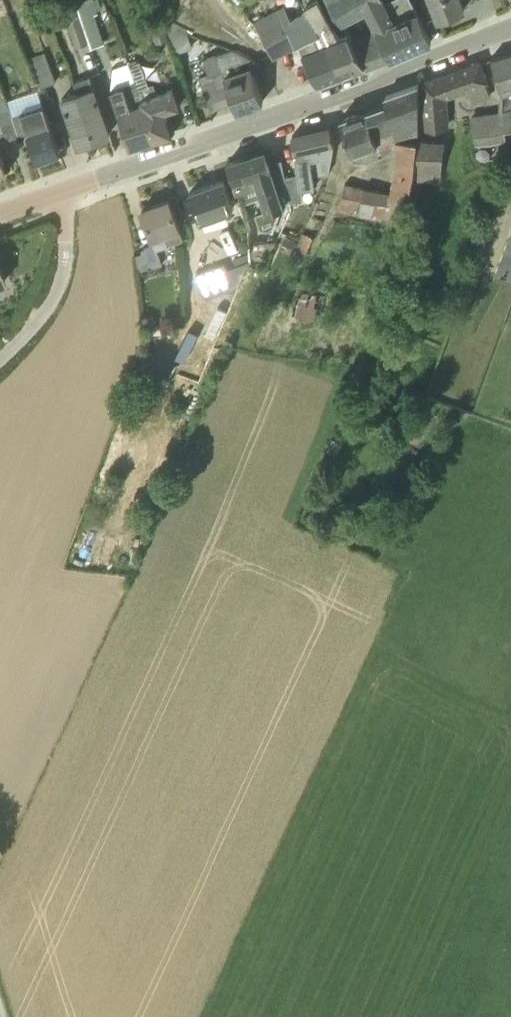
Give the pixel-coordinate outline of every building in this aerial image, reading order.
[(85,29),(98,24),(94,14),(99,12),(95,0),(82,0),(75,2),(85,29)] [(355,46),(348,33),(347,32),(339,35),(317,0),(307,0),(309,4),(304,6),(306,10),(307,12),(323,42),(342,71),(342,72),(364,63),(355,46)] [(364,63),(365,63),(366,67),(431,40),(410,0),(389,0),(385,2),(385,0),(328,0),(341,22),(365,9),(378,34),(355,46),(364,63)] [(464,8),(461,0),(431,0),(438,19),(464,8)] [(307,12),(306,10),(290,18),(284,5),(254,20),(274,58),(299,43),(317,82),(342,72),(342,71),(323,42),(307,12)] [(249,11),(254,20),(263,15),(259,6),(249,11)] [(77,47),(88,43),(79,16),(67,20),(77,47)] [(149,25),(155,43),(169,39),(164,20),(149,25)] [(172,33),(178,49),(189,45),(184,29),(172,33)] [(236,110),(263,100),(252,68),(260,66),(258,62),(232,48),(203,58),(208,73),(199,76),(211,110),(233,102),(236,110)] [(510,50),(504,52),(492,55),(502,90),(502,110),(473,115),(478,142),(507,137),(506,129),(510,128),(510,52),(510,50)] [(41,86),(56,80),(45,51),(30,57),(41,86)] [(128,61),(135,82),(154,138),(172,132),(165,110),(179,106),(173,88),(158,93),(154,82),(148,84),(140,60),(137,61),(136,58),(128,61)] [(452,70),(458,88),(468,84),(473,99),(491,93),(480,60),(452,70)] [(444,93),(458,88),(452,70),(424,81),(429,126),(447,125),(444,93)] [(73,80),(77,91),(94,138),(109,133),(88,75),(73,80)] [(130,146),(154,138),(135,82),(111,90),(130,146)] [(412,179),(419,137),(419,131),(419,83),(385,94),(386,102),(382,103),(397,148),(396,149),(395,168),(390,191),(346,181),(337,209),(379,218),(380,217),(385,219),(385,217),(401,221),(408,199),(412,179)] [(79,144),(94,138),(77,91),(62,96),(79,144)] [(370,158),(396,149),(397,148),(382,103),(341,117),(355,158),(369,156),(370,158)] [(27,133),(36,159),(59,151),(43,104),(11,116),(19,136),(27,133)] [(8,107),(0,110),(0,127),(1,129),(0,129),(0,143),(19,136),(11,116),(8,107)] [(292,200),(303,200),(301,186),(315,185),(314,175),(330,173),(332,159),(332,152),(335,140),(332,124),(292,134),(299,171),(286,174),(292,200)] [(419,137),(412,179),(439,182),(439,177),(444,140),(431,139),(419,137)] [(284,204),(266,148),(230,160),(240,188),(258,182),(267,210),(255,213),(260,228),(271,231),(274,232),(283,208),(284,204)] [(201,220),(235,207),(224,178),(190,190),(201,220)] [(139,271),(149,268),(162,263),(157,248),(184,239),(169,198),(142,208),(157,242),(142,248),(143,251),(136,254),(139,271)] [(313,236),(301,232),(291,256),(303,261),(313,236)] [(282,243),(292,248),(296,239),(286,234),(282,243)] [(507,242),(503,253),(510,256),(510,243),(507,242)] [(241,287),(251,265),(250,251),(233,257),(236,264),(227,267),(225,262),(197,272),(206,299),(241,287)] [(503,253),(499,265),(510,270),(510,256),(503,253)] [(499,265),(494,277),(510,283),(510,270),(499,265)] [(320,319),(326,294),(299,288),(293,313),(320,319)]
